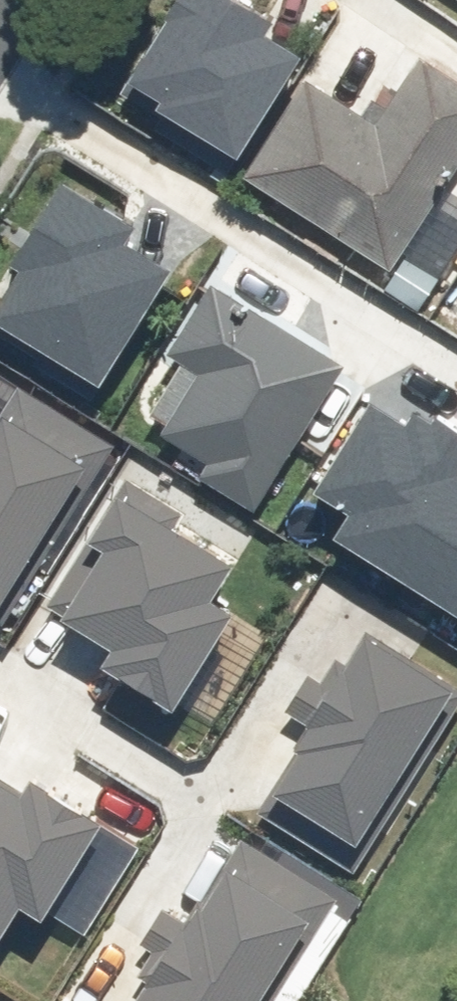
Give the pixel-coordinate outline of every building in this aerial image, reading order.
[(126,69),(168,95),(155,115),(232,162),(304,45),(268,23),(276,9),(261,0),(169,0),(126,69)] [(371,116),(298,78),(243,184),(346,238),(350,231),(384,254),(456,146),(456,70),(419,44),(371,116)] [(0,305),(0,317),(99,376),(175,249),(133,224),(143,207),(60,158),(8,244),(29,257),(0,305)] [(205,279),(114,409),(250,505),(342,374),(205,279)] [(325,471),(352,489),(332,518),(456,600),(456,416),(390,372),(325,471)] [(3,618),(99,468),(2,407),(0,410),(0,616),(3,618)] [(41,615),(173,695),(253,565),(121,485),(41,615)] [(263,812),(354,862),(449,689),(358,640),(263,812)] [(7,955),(84,836),(0,783),(0,951),(7,955)] [(129,1000),(247,1000),(312,905),(231,851),(129,1000)]
